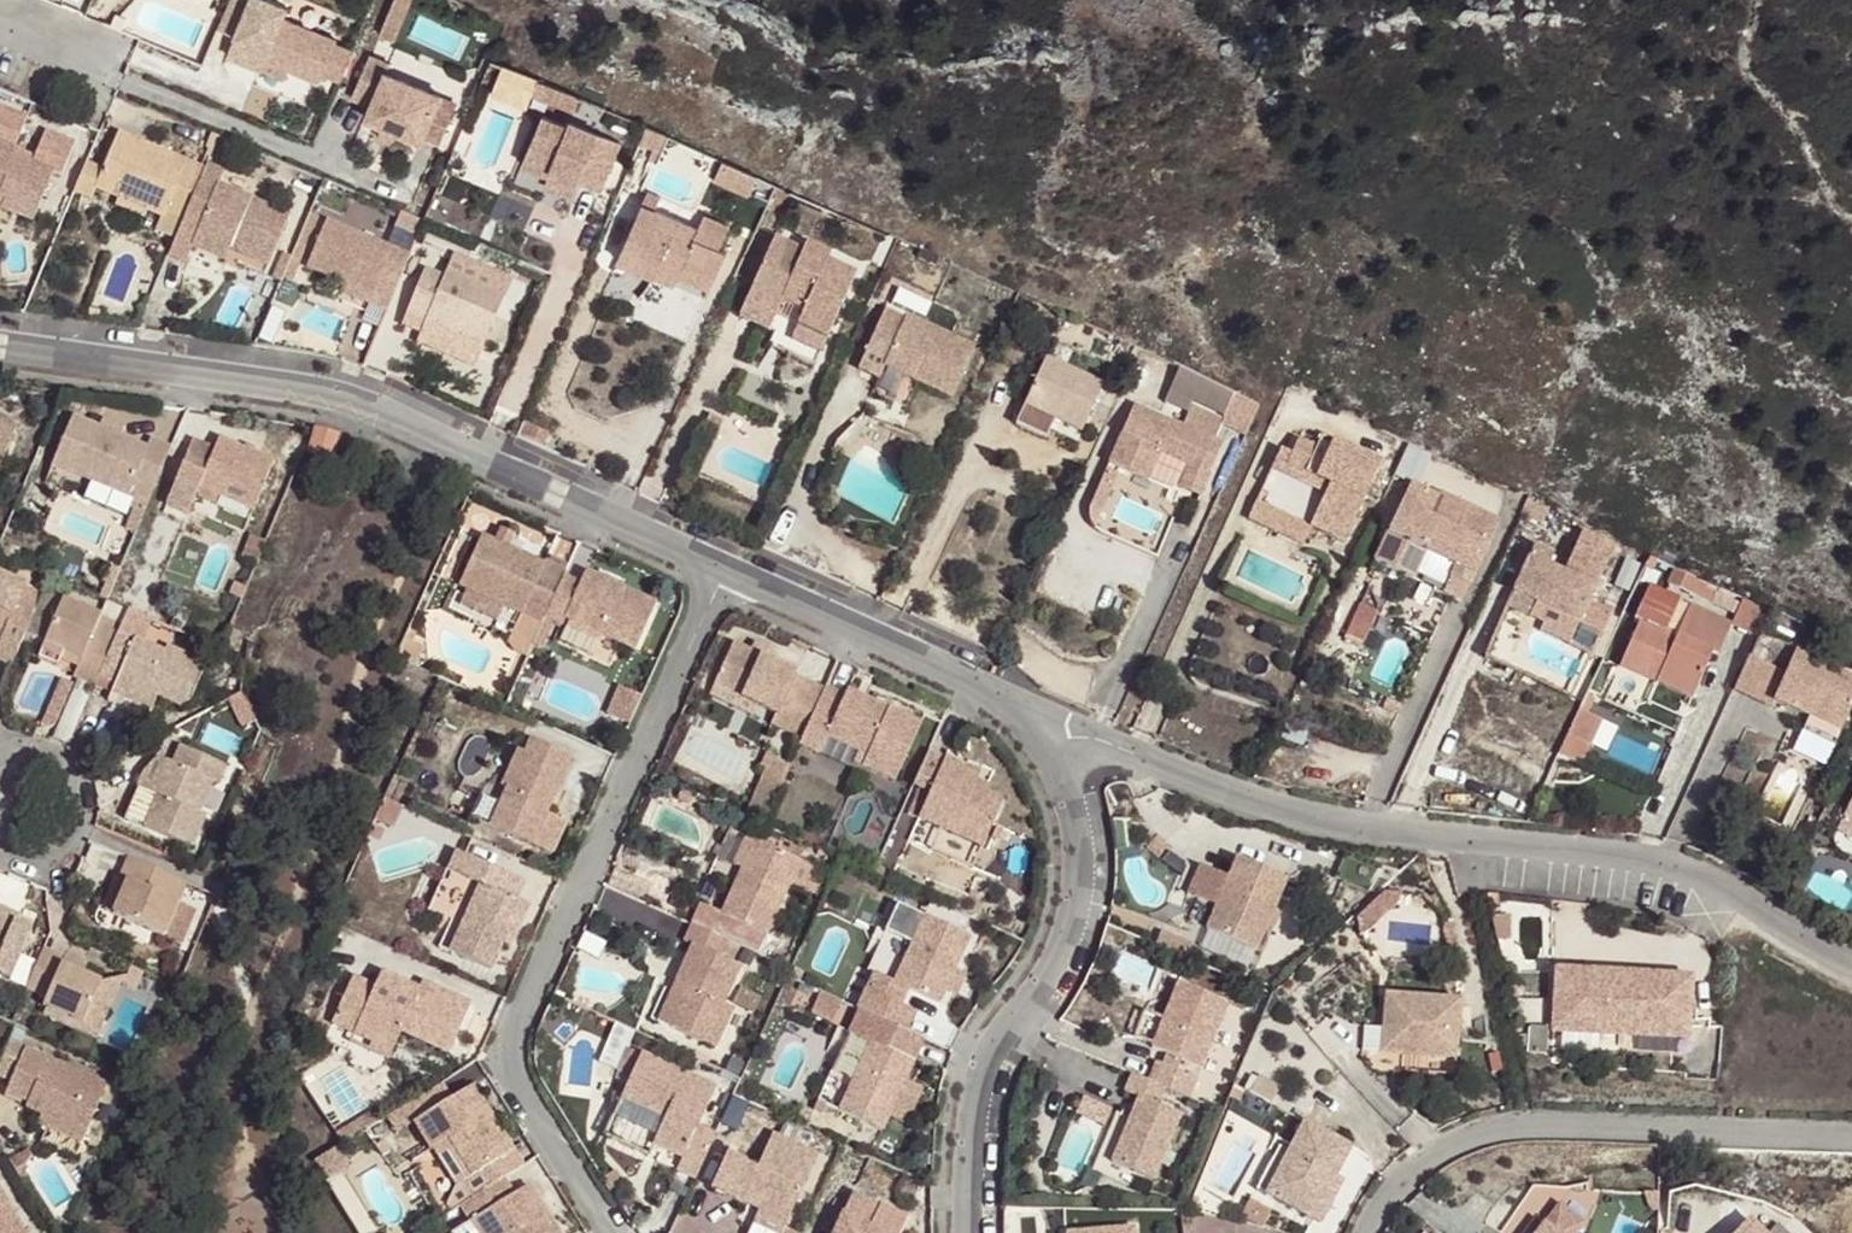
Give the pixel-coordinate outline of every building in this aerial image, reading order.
[(271,0),(249,0),(226,55),(261,69),(266,59),(288,68),(320,81),(324,69),(335,43),(337,40),(283,17),(287,7),(271,0)] [(389,8),(370,52),(384,58),(403,14),(389,8)] [(352,50),(335,43),(324,69),(341,77),(352,50)] [(391,64),(370,55),(352,96),(371,104),(365,117),(420,141),(426,128),(441,135),(458,93),(443,86),(440,94),(388,72),(391,64)] [(284,79),(288,68),(266,59),(261,69),(284,79)] [(561,89),(538,79),(532,95),(554,105),(561,89)] [(581,97),(561,89),(554,105),(574,114),(581,97)] [(0,104),(0,110),(26,120),(28,116),(0,104)] [(0,110),(0,130),(20,138),(26,120),(0,110)] [(621,143),(570,120),(568,125),(542,114),(521,164),(548,175),(550,171),(578,182),(601,190),(621,143)] [(204,168),(118,132),(95,188),(118,198),(148,211),(161,216),(156,229),(176,238),(204,168)] [(16,157),(19,150),(0,142),(0,199),(5,201),(2,208),(34,221),(54,172),(16,157)] [(757,175),(722,160),(713,180),(748,196),(757,175)] [(225,171),(206,163),(204,168),(176,238),(169,253),(186,260),(191,246),(196,235),(231,249),(270,265),(290,215),(252,199),(219,185),(225,171)] [(258,185),(225,171),(219,185),(252,199),(258,185)] [(578,182),(550,171),(548,175),(544,185),(573,197),(578,182)] [(148,211),(118,198),(115,204),(145,217),(148,211)] [(697,228),(642,203),(616,260),(654,277),(658,269),(679,277),(679,276),(684,265),(715,278),(726,253),(718,249),(730,225),(704,214),(697,228)] [(424,221),(401,211),(394,225),(418,236),(424,221)] [(307,248),(320,216),(310,213),(297,244),(307,248)] [(410,254),(327,220),(307,267),(339,281),(374,296),(371,304),(386,311),(410,254)] [(50,246),(54,232),(43,229),(39,243),(50,246)] [(196,235),(191,246),(226,260),(231,249),(196,235)] [(856,275),(828,263),(831,254),(807,242),(803,251),(774,238),(746,301),(777,316),(783,303),(803,312),(797,326),(828,340),(856,275)] [(486,247),(474,242),(468,255),(481,260),(486,247)] [(292,255),(283,253),(272,277),(281,281),(292,255)] [(715,278),(684,265),(679,276),(710,289),(715,278)] [(424,268),(407,313),(425,321),(419,336),(478,359),(506,294),(447,270),(445,276),(424,268)] [(679,277),(658,269),(654,277),(675,285),(679,277)] [(374,296),(339,281),(335,289),(371,304),(374,296)] [(777,316),(746,301),(739,317),(770,331),(777,316)] [(976,346),(886,305),(857,369),(880,379),(885,368),(952,398),(976,346)] [(828,340),(797,326),(790,339),(822,354),(828,340)] [(1104,383),(1045,358),(1024,404),(1055,419),(1082,432),(1104,383)] [(1261,402),(1237,391),(1224,420),(1224,421),(1248,432),(1261,402)] [(1055,419),(1024,404),(1016,423),(1047,439),(1055,419)] [(1224,420),(1191,404),(1182,426),(1134,405),(1123,429),(1109,464),(1149,479),(1160,452),(1187,464),(1211,474),(1223,443),(1215,440),(1224,421),(1224,420)] [(723,422),(709,415),(703,428),(718,434),(723,422)] [(121,437),(98,427),(72,416),(52,464),(137,499),(147,503),(171,447),(150,439),(147,447),(121,437)] [(126,427),(103,417),(98,427),(121,437),(126,427)] [(0,422),(0,469),(16,429),(0,422)] [(324,429),(315,426),(308,452),(333,459),(341,434),(324,429)] [(1380,463),(1330,440),(1321,436),(1315,448),(1297,440),(1286,466),(1328,485),(1324,495),(1309,527),(1311,527),(1345,542),(1363,501),(1362,500),(1380,463)] [(274,461),(219,438),(214,449),(192,439),(165,504),(190,513),(197,495),(200,487),(220,495),(254,510),(274,461)] [(1187,464),(1160,452),(1149,479),(1172,490),(1174,485),(1176,487),(1187,464)] [(1211,474),(1187,464),(1176,487),(1201,497),(1211,474)] [(1328,485),(1286,466),(1281,475),(1324,495),(1328,485)] [(1118,472),(1107,468),(1089,508),(1100,513),(1118,472)] [(1281,475),(1271,470),(1257,499),(1248,518),(1304,544),(1311,527),(1309,527),(1324,495),(1281,475)] [(1497,519),(1452,498),(1440,523),(1429,518),(1439,497),(1410,483),(1373,560),(1413,579),(1426,552),(1455,565),(1450,576),(1470,586),(1489,546),(1485,544),(1497,519)] [(220,495),(200,487),(197,495),(216,504),(220,495)] [(1450,502),(1439,497),(1429,518),(1440,523),(1450,502)] [(135,533),(147,503),(137,499),(126,528),(135,533)] [(1549,510),(1529,499),(1523,512),(1543,523),(1549,510)] [(1489,546),(1501,520),(1497,519),(1485,544),(1489,546)] [(515,534),(500,528),(494,541),(509,548),(515,534)] [(1616,547),(1584,532),(1565,573),(1598,587),(1616,547)] [(494,541),(481,535),(458,585),(521,614),(543,624),(546,618),(564,577),(567,570),(547,561),(545,564),(509,548),(494,541)] [(1565,573),(1549,565),(1555,554),(1535,545),(1512,593),(1534,603),(1581,623),(1598,587),(1565,573)] [(108,600),(121,567),(112,564),(112,566),(108,565),(102,580),(105,582),(100,596),(108,600)] [(657,604),(585,572),(580,584),(564,577),(546,618),(555,621),(564,625),(566,619),(636,650),(657,604)] [(0,574),(0,636),(1,637),(0,640),(0,659),(12,663),(42,594),(26,588),(26,585),(0,574)] [(1470,586),(1450,576),(1441,594),(1461,603),(1470,586)] [(504,607),(467,590),(460,604),(497,620),(504,607)] [(1733,622),(1759,634),(1772,607),(1745,595),(1733,622)] [(120,627),(100,618),(101,617),(100,617),(62,600),(44,642),(81,657),(77,667),(73,676),(95,685),(98,678),(119,630),(120,627)] [(128,609),(108,600),(100,617),(101,617),(100,618),(120,627),(128,609)] [(1377,611),(1360,603),(1344,639),(1361,647),(1377,611)] [(1581,623),(1534,603),(1528,616),(1543,623),(1539,630),(1570,645),(1581,623)] [(1690,604),(1676,635),(1640,618),(1619,666),(1656,683),(1654,688),(1690,703),(1713,653),(1717,654),(1733,622),(1690,604)] [(129,634),(138,613),(128,609),(120,627),(119,630),(129,634)] [(185,617),(170,609),(165,620),(179,627),(180,628),(185,617)] [(543,624),(521,614),(508,641),(513,651),(527,657),(533,645),(543,624)] [(555,621),(546,618),(543,624),(533,645),(542,650),(555,621)] [(207,663),(166,645),(164,650),(129,635),(129,634),(119,630),(98,678),(114,684),(116,679),(158,697),(181,707),(191,702),(207,663)] [(81,657),(44,642),(40,652),(77,667),(81,657)] [(797,672),(733,643),(709,695),(753,715),(756,705),(775,714),(770,724),(802,738),(824,689),(796,675),(797,672)] [(1795,650),(1785,674),(1772,700),(1808,718),(1813,709),(1845,724),(1851,708),(1851,676),(1795,650)] [(1785,674),(1748,657),(1736,683),(1734,690),(1769,707),(1772,700),(1785,674)] [(158,697),(116,679),(114,684),(110,693),(152,710),(158,697)] [(55,724),(71,685),(61,681),(42,724),(42,725),(44,726),(47,727),(49,727),(51,726),(53,725),(55,724)] [(916,720),(865,698),(863,703),(855,700),(857,695),(847,690),(845,695),(825,686),(824,689),(802,738),(798,745),(820,755),(827,738),(858,752),(866,756),(861,766),(895,782),(922,724),(916,720)] [(1596,699),(1586,694),(1580,707),(1590,711),(1596,699)] [(1402,706),(1387,699),(1382,708),(1398,716),(1402,706)] [(1603,720),(1579,709),(1567,736),(1591,748),(1603,720)] [(1845,724),(1813,709),(1808,718),(1802,730),(1835,746),(1845,724)] [(573,758),(530,739),(524,752),(518,750),(500,787),(506,790),(489,827),(552,855),(566,822),(546,814),(550,806),(543,803),(548,792),(555,795),(573,758)] [(227,765),(181,745),(172,763),(158,756),(142,774),(137,787),(157,795),(145,825),(144,827),(192,847),(206,815),(200,812),(200,810),(212,784),(213,781),(219,784),(227,765)] [(866,756),(858,752),(853,762),(861,766),(866,756)] [(980,775),(928,752),(913,786),(929,792),(917,819),(983,847),(1004,799),(986,792),(975,787),(977,780),(980,775)] [(763,825),(790,764),(766,754),(760,766),(765,768),(744,816),(763,825)] [(987,785),(977,780),(975,787),(986,792),(988,785),(987,785)] [(212,813),(223,789),(212,784),(200,810),(212,813)] [(157,795),(137,787),(124,817),(144,827),(145,825),(157,795)] [(555,795),(548,792),(543,803),(550,806),(555,795)] [(1840,823),(1851,829),(1851,798),(1840,823)] [(1819,820),(1810,815),(1805,828),(1814,832),(1817,826),(1819,820)] [(1840,823),(1836,830),(1851,838),(1851,829),(1840,823)] [(741,869),(755,840),(746,837),(732,866),(741,869)] [(801,861),(755,840),(741,869),(720,915),(725,918),(718,936),(747,949),(755,931),(767,936),(801,861)] [(525,882),(456,851),(429,910),(451,920),(461,925),(449,951),(490,970),(501,944),(505,935),(513,938),(528,904),(516,899),(525,882)] [(188,882),(128,857),(120,878),(127,881),(112,914),(165,937),(188,882)] [(1287,880),(1236,859),(1206,929),(1257,950),(1287,880)] [(112,914),(127,881),(120,878),(105,911),(112,914)] [(924,916),(898,904),(879,945),(869,967),(867,971),(893,983),(924,916)] [(0,906),(0,914),(16,921),(18,914),(0,906)] [(0,914),(0,975),(11,980),(33,928),(16,921),(0,914)] [(971,938),(924,916),(893,983),(940,1005),(946,992),(955,971),(956,970),(971,938)] [(449,951),(461,925),(451,920),(439,946),(449,951)] [(754,953),(692,924),(685,942),(692,945),(675,983),(691,991),(674,1029),(715,1048),(734,1007),(723,1003),(741,963),(748,966),(754,953)] [(510,947),(513,938),(505,935),(501,944),(510,947)] [(82,974),(61,964),(64,958),(43,948),(25,988),(46,998),(43,1006),(84,1024),(81,1031),(98,1038),(105,1020),(109,1010),(93,1002),(102,982),(82,974)] [(85,967),(64,958),(61,964),(82,974),(85,967)] [(144,971),(128,964),(122,981),(136,988),(144,971)] [(957,996),(966,975),(956,970),(955,971),(946,992),(957,996)] [(1620,972),(1552,971),(1550,1032),(1618,1034),(1620,972)] [(419,989),(415,997),(404,992),(407,984),(381,972),(374,986),(353,976),(335,1013),(357,1023),(352,1033),(345,1049),(387,1067),(401,1032),(448,1053),(472,1003),(422,981),(419,989)] [(1620,972),(1618,1034),(1687,1035),(1688,974),(1620,972)] [(122,981),(102,982),(93,1002),(109,1010),(122,981)] [(691,991),(675,983),(658,1022),(674,1029),(691,991)] [(419,989),(407,984),(404,992),(415,997),(419,989)] [(1227,1004),(1176,984),(1151,1049),(1165,1054),(1182,1061),(1201,1068),(1227,1004)] [(916,1013),(866,989),(857,1009),(880,1019),(908,1032),(916,1013)] [(818,991),(810,1011),(846,1025),(853,1004),(818,991)] [(1461,1001),(1385,995),(1380,1053),(1455,1059),(1461,1001)] [(357,1023),(335,1013),(331,1022),(352,1033),(357,1023)] [(870,1041),(838,1111),(883,1132),(892,1112),(908,1077),(925,1040),(908,1032),(880,1019),(870,1041)] [(1546,1030),(1520,1029),(1526,1055),(1544,1055),(1546,1030)] [(838,1111),(870,1041),(849,1031),(816,1102),(838,1111)] [(9,1041),(0,1061),(0,1076),(10,1081),(6,1092),(28,1101),(25,1107),(42,1114),(39,1120),(84,1139),(107,1084),(9,1041)] [(640,1053),(628,1048),(618,1071),(630,1077),(640,1053)] [(716,1087),(640,1053),(630,1077),(603,1137),(647,1158),(649,1158),(655,1144),(682,1156),(676,1170),(696,1178),(715,1134),(699,1126),(716,1087)] [(1182,1061),(1165,1054),(1162,1065),(1176,1071),(1182,1061)] [(1162,1065),(1156,1062),(1149,1081),(1166,1088),(1189,1098),(1197,1080),(1176,1071),(1162,1065)] [(1182,1116),(1159,1106),(1166,1088),(1149,1081),(1132,1074),(1124,1091),(1138,1098),(1111,1163),(1154,1181),(1182,1116)] [(924,1084),(908,1077),(892,1112),(908,1119),(924,1084)] [(515,1150),(473,1084),(413,1123),(430,1150),(432,1149),(447,1138),(472,1177),(462,1183),(473,1198),(505,1178),(513,1173),(504,1157),(515,1150)] [(1076,1116),(1106,1130),(1116,1109),(1085,1095),(1076,1116)] [(747,1103),(736,1097),(730,1111),(741,1115),(747,1103)] [(1352,1148),(1304,1120),(1288,1152),(1293,1154),(1271,1198),(1312,1220),(1336,1176),(1352,1148)] [(819,1153),(772,1133),(756,1169),(727,1153),(711,1189),(724,1195),(758,1210),(787,1222),(819,1153)] [(472,1177),(447,1138),(432,1149),(456,1187),(462,1183),(472,1177)] [(33,1156),(29,1149),(11,1160),(22,1180),(28,1176),(27,1170),(26,1166),(28,1162),(33,1156)] [(525,1166),(515,1150),(504,1157),(513,1173),(525,1166)] [(1293,1154),(1288,1152),(1265,1195),(1271,1198),(1293,1154)] [(1343,1180),(1336,1176),(1312,1220),(1319,1224),(1343,1180)] [(546,1211),(536,1218),(519,1190),(514,1194),(505,1178),(473,1198),(460,1206),(477,1232),(560,1232),(546,1211)] [(546,1211),(529,1184),(519,1190),(536,1218),(546,1211)] [(0,1188),(0,1232),(27,1232),(0,1188)] [(871,1228),(878,1213),(881,1207),(852,1193),(834,1232),(881,1232),(871,1228)] [(758,1210),(752,1224),(775,1232),(782,1232),(787,1222),(758,1210)] [(878,1213),(871,1228),(881,1232),(894,1232),(898,1223),(897,1223),(878,1213)] [(1747,1221),(1736,1232),(1760,1232),(1747,1221)] [(1544,1225),(1538,1232),(1554,1232),(1544,1225)]
